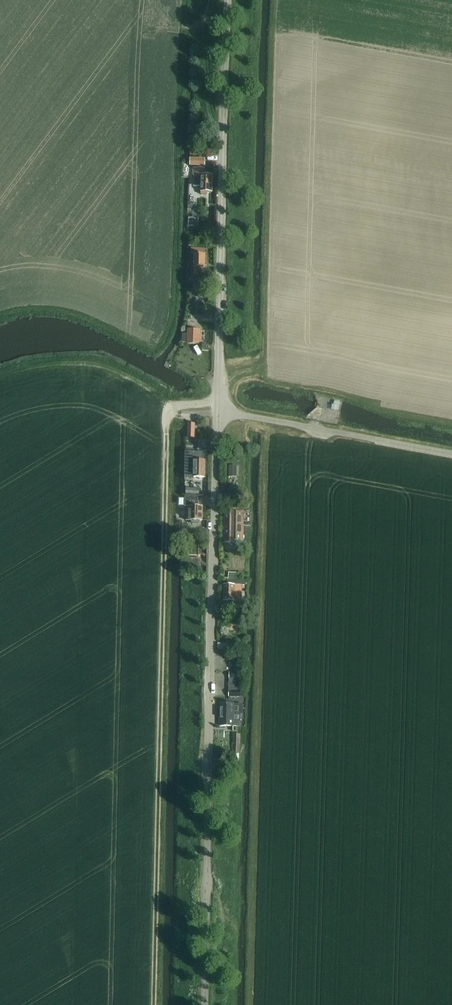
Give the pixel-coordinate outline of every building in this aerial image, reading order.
[(208,191),(212,191),(213,175),(204,174),(205,168),(193,168),(193,177),(194,177),(194,185),(201,185),(201,187),(203,187),(203,194),(208,194),(208,191)] [(206,254),(205,254),(206,249),(191,248),(191,254),(194,254),(194,268),(194,274),(200,274),(200,268),(205,268),(206,254)] [(187,343),(200,343),(200,329),(188,329),(187,343)] [(332,403),(331,408),(339,409),(340,400),(334,399),(334,403),(332,403)] [(205,460),(202,460),(194,460),(194,469),(190,469),(190,473),(194,473),(194,477),(195,477),(195,480),(200,480),(200,477),(205,477),(205,460)] [(188,520),(191,520),(192,523),(199,523),(200,521),(202,521),(203,506),(198,506),(198,499),(183,498),(184,506),(186,506),(186,514),(188,514),(188,520)] [(225,508),(224,525),(243,525),(243,512),(236,512),(236,509),(225,508)] [(235,542),(235,540),(243,541),(243,525),(224,525),(224,542),(235,542)] [(200,568),(201,558),(182,557),(182,568),(200,568)] [(241,601),(241,587),(242,585),(245,585),(245,582),(234,582),(234,585),(223,585),(223,601),(241,601)] [(229,690),(241,690),(241,678),(229,678),(229,690)] [(220,703),(220,725),(233,725),(233,703),(220,703)] [(227,760),(238,760),(240,760),(239,754),(240,754),(241,734),(233,734),(233,753),(227,753),(227,760)]
